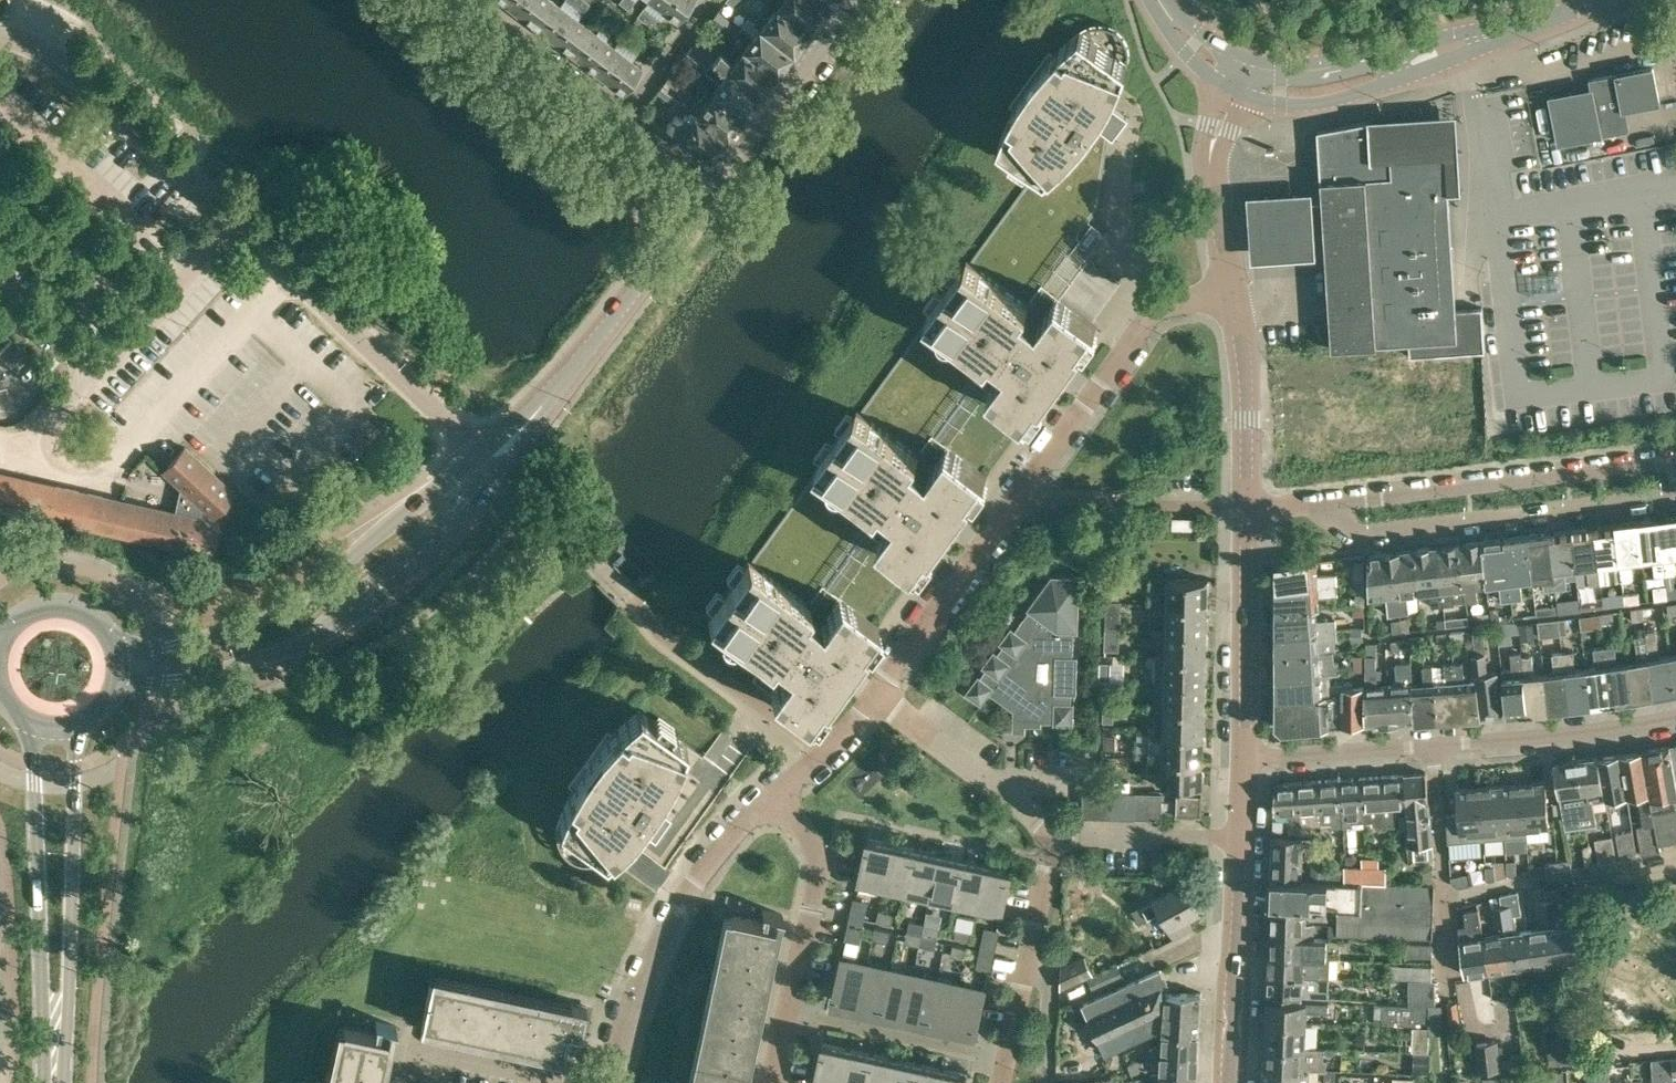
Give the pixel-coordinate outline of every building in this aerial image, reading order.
[(513,10),(520,0),(500,0),(513,10)] [(513,10),(531,23),(548,0),(520,0),(513,10)] [(531,23),(549,37),(577,0),(564,0),(560,5),(554,0),(548,0),(531,23)] [(549,37),(567,51),(587,25),(577,17),(589,1),(588,0),(577,0),(549,37)] [(638,15),(646,21),(662,0),(649,0),(638,15)] [(646,21),(656,29),(668,13),(677,20),(692,0),(662,0),(646,21)] [(741,1),(739,0),(725,0),(726,1),(736,8),(741,1)] [(754,21),(753,21),(792,51),(809,29),(770,0),(769,0),(754,21)] [(809,29),(825,7),(816,0),(770,0),(809,29)] [(709,21),(737,42),(736,42),(776,72),(792,51),(753,21),(754,21),(747,16),(739,27),(716,10),(709,21)] [(1007,118),(998,140),(1034,166),(1045,174),(1057,165),(1068,155),(1078,144),(1088,133),(1095,124),(1113,137),(1121,126),(1129,116),(1110,101),(1118,85),(1120,82),(1128,62),(1130,53),(1128,43),(1124,34),(1117,27),(1109,23),(1099,22),(1089,23),(1081,28),(1063,43),(1046,59),(1032,78),(1019,97),(1007,118)] [(587,25),(567,51),(586,65),(605,38),(607,35),(599,28),(596,32),(587,25)] [(605,38),(586,65),(604,78),(635,37),(626,30),(615,45),(605,38)] [(699,34),(691,45),(759,95),(776,72),(736,42),(727,55),(699,34)] [(635,37),(604,78),(622,92),(642,66),(632,58),(643,43),(635,37)] [(685,53),(721,80),(712,91),(744,115),(759,95),(691,45),(685,53)] [(669,75),(661,86),(691,109),(728,137),(744,115),(712,91),(712,92),(676,65),(669,75)] [(1594,87),(1550,96),(1559,142),(1628,129),(1624,109),(1660,102),(1653,67),(1593,79),(1594,87)] [(728,137),(691,109),(688,113),(684,110),(681,115),(675,111),(665,124),(676,132),(711,158),(728,137)] [(1318,130),(1332,348),(1408,343),(1409,355),(1485,350),(1482,306),(1455,308),(1448,191),(1460,192),(1456,112),(1366,117),(1367,120),(1318,130)] [(1285,191),(1245,193),(1249,259),(1290,257),(1316,257),(1311,190),(1285,191)] [(965,259),(924,314),(938,325),(938,327),(937,328),(936,330),(936,332),(936,333),(937,335),(937,337),(938,338),(940,339),(942,341),(944,342),(945,342),(947,343),(949,342),(950,342),(952,341),(953,341),(955,340),(956,339),(986,360),(992,352),(1006,363),(986,390),(1026,419),(1062,370),(1095,325),(1056,296),(1036,322),(1022,311),(1027,304),(965,259)] [(855,408),(813,464),(828,475),(827,476),(826,478),(826,479),(826,481),(826,483),(826,485),(827,486),(828,488),(829,489),(830,490),(832,491),(833,492),(835,492),(836,492),(838,492),(840,492),(841,491),(843,490),(844,489),(845,488),(875,510),(881,501),(896,512),(876,540),(915,569),(952,518),(985,474),(945,445),(926,471),(911,460),(916,454),(855,408)] [(175,514),(0,474),(0,506),(211,554),(218,524),(210,522),(212,515),(214,517),(237,492),(184,444),(161,470),(181,487),(175,514)] [(1172,529),(1193,530),(1194,516),(1173,515),(1172,529)] [(1658,518),(1665,574),(1675,573),(1675,571),(1674,555),(1675,555),(1675,516),(1658,518)] [(1658,518),(1638,520),(1643,559),(1652,558),(1654,575),(1665,574),(1658,518)] [(1638,520),(1614,523),(1619,562),(1621,580),(1632,578),(1630,560),(1643,559),(1638,520)] [(1614,523),(1593,526),(1600,583),(1610,581),(1608,563),(1619,562),(1614,523)] [(1571,529),(1577,577),(1578,585),(1589,584),(1600,583),(1593,526),(1571,529)] [(1571,529),(1549,532),(1556,588),(1566,587),(1565,579),(1577,577),(1571,529)] [(1549,532),(1527,534),(1533,579),(1542,578),(1544,590),(1556,588),(1549,532)] [(1527,534),(1504,537),(1511,599),(1522,597),(1519,579),(1533,577),(1533,579),(1527,534)] [(1504,537),(1481,540),(1486,583),(1499,582),(1501,600),(1511,599),(1504,537)] [(1481,540),(1458,543),(1466,602),(1477,600),(1475,584),(1486,583),(1481,540)] [(1458,543),(1436,546),(1443,605),(1466,602),(1458,543)] [(1436,546),(1413,548),(1419,591),(1429,590),(1431,606),(1443,605),(1436,546)] [(1413,548),(1391,551),(1398,613),(1408,611),(1406,593),(1419,591),(1413,548)] [(1368,554),(1369,597),(1386,595),(1388,614),(1398,613),(1391,551),(1368,554)] [(748,559),(707,615),(722,626),(721,628),(720,629),(720,631),(720,632),(720,634),(720,636),(721,638),(722,639),(723,640),(724,641),(726,642),(727,643),(729,643),(730,643),(734,643),(735,642),(737,642),(738,641),(739,639),(769,661),(775,653),(790,663),(770,691),(809,720),(844,672),(879,625),(839,596),(820,622),(805,611),(810,605),(748,559)] [(1358,583),(1365,582),(1364,561),(1352,563),(1352,583),(1356,583),(1358,583)] [(1276,565),(1276,588),(1336,584),(1336,574),(1316,575),(1315,562),(1276,565)] [(1080,575),(1052,574),(1027,608),(1029,610),(1015,629),(1012,627),(999,643),(1003,646),(998,653),(994,650),(983,666),(986,669),(981,676),(979,675),(966,692),(982,704),(990,693),(1013,710),(1013,714),(1013,725),(1019,725),(1030,725),(1042,725),(1042,720),(1054,720),(1054,722),(1074,723),(1075,701),(1072,700),(1072,692),(1077,692),(1078,655),(1074,655),(1074,631),(1078,631),(1080,575)] [(1167,603),(1167,604),(1207,605),(1207,579),(1168,578),(1168,588),(1153,588),(1153,603),(1167,603)] [(1336,584),(1276,588),(1276,610),(1318,607),(1318,596),(1337,594),(1336,584)] [(1654,600),(1668,598),(1666,585),(1653,586),(1654,600)] [(1667,588),(1668,597),(1675,596),(1675,587),(1667,588)] [(1603,599),(1602,599),(1603,606),(1620,604),(1620,599),(1613,600),(1612,593),(1603,594),(1603,599)] [(1625,603),(1639,602),(1638,593),(1624,594),(1625,603)] [(1602,598),(1580,600),(1580,602),(1581,609),(1603,607),(1603,606),(1602,598)] [(1106,599),(1106,628),(1117,628),(1118,599),(1106,599)] [(1580,602),(1558,605),(1559,612),(1581,609),(1580,602)] [(1667,604),(1669,614),(1675,613),(1675,603),(1667,604)] [(1167,604),(1167,630),(1206,631),(1207,605),(1167,604)] [(1558,605),(1536,607),(1537,614),(1559,612),(1558,605)] [(1655,606),(1642,608),(1643,619),(1657,618),(1655,606)] [(1318,607),(1276,610),(1276,632),(1336,628),(1335,628),(1335,618),(1316,619),(1315,609),(1319,609),(1318,607)] [(1643,619),(1642,608),(1631,609),(1632,621),(1643,619)] [(1488,611),(1477,613),(1478,623),(1489,622),(1488,611)] [(1613,611),(1600,613),(1602,622),(1602,623),(1614,622),(1613,611)] [(1585,615),(1579,616),(1581,629),(1601,627),(1600,622),(1599,613),(1585,615)] [(1446,625),(1458,624),(1457,616),(1445,618),(1446,625)] [(1401,632),(1409,631),(1408,618),(1400,619),(1401,632)] [(1446,626),(1445,618),(1436,619),(1437,627),(1446,626)] [(1566,618),(1558,619),(1560,634),(1568,633),(1566,618)] [(1392,620),(1394,633),(1401,632),(1400,619),(1392,620)] [(1558,619),(1538,621),(1540,637),(1560,634),(1558,619)] [(1507,621),(1495,623),(1497,633),(1513,631),(1512,621),(1507,621)] [(1519,632),(1530,631),(1528,622),(1518,623),(1519,632)] [(1363,639),(1362,626),(1351,627),(1351,640),(1363,639)] [(1336,628),(1276,632),(1276,654),(1318,651),(1317,639),(1337,638),(1338,641),(1351,640),(1351,627),(1335,628),(1336,628)] [(1117,628),(1106,628),(1105,649),(1119,649),(1120,628),(1117,628)] [(1471,630),(1472,642),(1484,640),(1483,629),(1471,630)] [(1645,630),(1645,634),(1653,695),(1675,691),(1670,653),(1659,655),(1655,629),(1645,630)] [(1167,630),(1166,654),(1166,655),(1205,656),(1206,631),(1167,630)] [(1463,630),(1450,631),(1451,642),(1464,640),(1463,630)] [(1451,642),(1450,631),(1436,633),(1437,643),(1451,642)] [(1638,658),(1627,660),(1632,699),(1653,695),(1645,634),(1635,636),(1638,658)] [(1411,646),(1425,644),(1424,635),(1410,637),(1411,646)] [(1392,651),(1410,649),(1409,638),(1390,640),(1392,651)] [(1376,642),(1365,642),(1365,656),(1364,656),(1364,670),(1364,724),(1389,722),(1388,684),(1381,684),(1380,669),(1375,669),(1376,642)] [(1472,644),(1473,653),(1474,671),(1475,671),(1481,715),(1502,713),(1497,670),(1487,671),(1483,643),(1472,644)] [(1615,644),(1603,646),(1611,702),(1632,699),(1627,660),(1617,661),(1615,644)] [(1595,664),(1586,666),(1591,705),(1611,702),(1603,646),(1593,648),(1595,664)] [(1573,650),(1562,652),(1569,707),(1591,705),(1586,666),(1575,668),(1573,650)] [(1318,651),(1276,654),(1277,676),(1319,673),(1319,674),(1339,672),(1338,662),(1319,663),(1318,651)] [(1501,669),(1502,679),(1506,713),(1528,712),(1520,652),(1510,652),(1512,667),(1501,669)] [(1521,652),(1520,652),(1528,712),(1548,710),(1543,672),(1534,674),(1531,655),(1522,657),(1521,652)] [(1555,671),(1543,672),(1548,710),(1569,707),(1562,652),(1552,653),(1555,671)] [(1157,654),(1156,681),(1205,682),(1205,656),(1166,655),(1166,654),(1157,654)] [(1355,670),(1364,670),(1364,656),(1354,656),(1355,670)] [(1111,661),(1100,660),(1099,679),(1111,679),(1111,661)] [(1463,662),(1453,663),(1457,717),(1481,715),(1475,671),(1474,671),(1474,679),(1464,679),(1463,662)] [(1444,681),(1433,681),(1436,719),(1457,717),(1453,663),(1443,663),(1444,681)] [(1423,682),(1413,682),(1413,721),(1436,719),(1433,681),(1432,664),(1422,665),(1423,682)] [(1341,694),(1341,725),(1364,724),(1364,670),(1355,670),(1356,686),(1340,687),(1341,694)] [(1397,671),(1397,683),(1388,684),(1389,722),(1413,721),(1413,682),(1411,682),(1411,670),(1397,671)] [(1319,673),(1277,676),(1277,698),(1330,695),(1330,684),(1320,685),(1319,674),(1319,673)] [(1111,679),(1099,679),(1099,696),(1110,696),(1111,679)] [(1156,681),(1156,706),(1204,707),(1205,682),(1156,681)] [(1330,695),(1277,698),(1277,724),(1283,729),(1341,725),(1341,694),(1330,695)] [(1114,705),(1104,705),(1104,720),(1115,720),(1114,705)] [(1204,707),(1156,706),(1155,731),(1164,732),(1203,733),(1204,707)] [(562,807),(557,820),(556,824),(556,828),(555,832),(556,835),(557,839),(558,843),(560,847),(562,850),(565,853),(568,855),(571,857),(574,859),(578,860),(582,861),(586,861),(590,861),(594,860),(598,858),(601,857),(604,855),(606,853),(610,851),(617,844),(628,835),(636,826),(655,840),(663,830),(671,818),(654,805),(658,799),(662,793),(665,787),(669,781),(672,775),(675,769),(678,763),(681,756),(684,750),(686,743),(639,709),(628,717),(617,726),(607,736),(597,747),(589,758),(581,769),(573,782),(567,794),(562,807)] [(1154,746),(1154,758),(1203,759),(1203,733),(1164,732),(1164,746),(1154,746)] [(1102,734),(1102,749),(1116,749),(1116,734),(1102,734)] [(730,784),(757,753),(740,739),(714,770),(730,784)] [(1662,747),(1675,822),(1675,745),(1662,747)] [(1641,751),(1658,843),(1675,839),(1675,822),(1662,747),(1641,751)] [(1659,851),(1658,843),(1641,751),(1619,754),(1626,795),(1638,794),(1644,825),(1636,827),(1641,854),(1659,851)] [(1619,754),(1597,757),(1600,770),(1604,798),(1626,795),(1619,754)] [(1597,757),(1574,760),(1580,790),(1586,789),(1586,793),(1584,793),(1585,801),(1592,800),(1604,798),(1600,770),(1597,757)] [(1203,759),(1154,758),(1153,758),(1153,771),(1163,771),(1163,784),(1202,785),(1203,759)] [(1553,763),(1558,794),(1560,794),(1564,815),(1576,813),(1578,826),(1596,823),(1592,800),(1585,801),(1584,793),(1586,793),(1586,789),(1580,790),(1574,760),(1553,763)] [(858,793),(874,807),(894,785),(878,771),(858,793)] [(1406,804),(1405,804),(1409,851),(1417,851),(1418,861),(1434,860),(1433,842),(1431,842),(1428,802),(1426,771),(1403,773),(1406,804)] [(1403,773),(1360,777),(1363,820),(1375,819),(1376,823),(1397,821),(1395,805),(1405,804),(1406,804),(1403,773)] [(1360,777),(1338,778),(1342,826),(1352,825),(1351,821),(1363,820),(1360,777)] [(1338,778),(1318,780),(1321,823),(1332,822),(1332,827),(1342,826),(1338,778)] [(1318,780),(1297,782),(1301,833),(1309,832),(1309,824),(1321,823),(1318,780)] [(1544,781),(1522,783),(1525,827),(1547,825),(1544,781)] [(1274,814),(1286,813),(1287,830),(1299,829),(1299,833),(1301,833),(1297,782),(1275,784),(1274,814)] [(1522,783),(1501,784),(1504,837),(1526,836),(1525,827),(1522,783)] [(1501,784),(1479,785),(1483,838),(1504,837),(1501,784)] [(1483,838),(1479,785),(1456,786),(1458,811),(1445,812),(1447,840),(1483,838)] [(1096,818),(1096,791),(1083,791),(1082,818),(1096,818)] [(1109,818),(1110,792),(1096,791),(1096,818),(1109,818)] [(1110,792),(1109,818),(1122,819),(1123,792),(1110,792)] [(1123,792),(1122,819),(1135,819),(1136,792),(1123,792)] [(1136,792),(1135,819),(1148,819),(1149,793),(1136,792)] [(1149,793),(1148,819),(1162,819),(1163,793),(1149,793)] [(1177,793),(1177,813),(1202,814),(1202,793),(1177,793)] [(1324,841),(1366,837),(1365,824),(1323,828),(1324,841)] [(1620,859),(1637,855),(1632,829),(1615,833),(1620,859)] [(1599,863),(1616,860),(1612,836),(1595,839),(1599,863)] [(1273,837),(1271,878),(1300,879),(1302,838),(1273,837)] [(860,879),(884,884),(893,843),(869,838),(860,879)] [(1494,854),(1513,853),(1512,839),(1494,840),(1494,854)] [(893,843),(884,884),(908,890),(917,848),(893,843)] [(917,848),(908,890),(931,895),(940,853),(917,848)] [(940,853),(931,895),(954,900),(963,858),(940,853)] [(1366,882),(1389,883),(1389,867),(1379,866),(1379,857),(1367,857),(1367,867),(1366,882)] [(963,858),(954,900),(977,905),(986,864),(963,858)] [(1517,871),(1516,858),(1507,859),(1508,871),(1517,871)] [(1570,858),(1549,861),(1551,876),(1572,873),(1571,867),(1570,858)] [(1508,872),(1508,871),(1507,859),(1494,860),(1494,864),(1486,865),(1487,875),(1508,873),(1508,872)] [(1312,862),(1311,880),(1326,881),(1326,863),(1312,862)] [(1326,863),(1326,881),(1339,881),(1346,882),(1345,866),(1344,866),(1344,868),(1326,867),(1326,863)] [(986,864),(977,905),(1002,910),(1011,869),(986,864)] [(1576,895),(1599,890),(1598,889),(1595,867),(1591,864),(1571,867),(1572,873),(1576,895)] [(1367,867),(1357,867),(1345,866),(1346,882),(1366,882),(1367,867)] [(1470,884),(1467,872),(1450,876),(1450,879),(1452,883),(1454,885),(1457,887),(1458,887),(1460,887),(1470,884)] [(1271,878),(1270,903),(1305,904),(1338,906),(1339,881),(1326,881),(1311,880),(1300,880),(1300,879),(1271,878)] [(1339,881),(1338,906),(1337,934),(1432,938),(1435,885),(1389,883),(1366,882),(1346,882),(1339,881)] [(1155,898),(1133,910),(1140,922),(1161,910),(1176,937),(1193,928),(1187,917),(1199,911),(1183,882),(1154,898),(1155,898)] [(1568,895),(1546,899),(1555,961),(1577,958),(1568,895)] [(1545,927),(1527,929),(1532,964),(1555,961),(1546,899),(1536,900),(1538,919),(1543,918),(1545,927)] [(855,900),(852,915),(863,917),(866,902),(855,900)] [(1270,903),(1269,936),(1304,937),(1305,904),(1270,903)] [(1511,903),(1501,905),(1510,968),(1532,964),(1527,929),(1510,932),(1509,923),(1514,923),(1511,903)] [(1500,933),(1482,936),(1487,971),(1510,968),(1501,905),(1490,906),(1493,925),(1498,925),(1500,933)] [(1458,928),(1460,939),(1465,974),(1487,971),(1482,936),(1478,908),(1467,910),(1471,937),(1466,938),(1464,927),(1458,928)] [(774,923),(779,924),(781,915),(782,915),(783,914),(762,909),(762,910),(763,911),(761,920),(730,914),(693,1082),(739,1082),(774,923)] [(894,913),(880,910),(877,919),(892,923),(894,913)] [(908,930),(923,933),(925,924),(910,921),(908,930)] [(847,937),(858,939),(861,924),(850,922),(847,937)] [(939,926),(925,924),(923,933),(937,936),(939,926)] [(972,930),(957,927),(955,937),(970,940),(972,930)] [(888,940),(890,931),(874,928),(872,937),(888,940)] [(986,929),(983,944),(994,946),(997,931),(986,929)] [(906,940),(921,943),(923,933),(908,930),(906,940)] [(923,933),(921,943),(935,946),(937,936),(923,933)] [(1269,936),(1268,954),(1324,957),(1325,938),(1304,937),(1269,936)] [(1406,942),(1406,955),(1430,956),(1431,942),(1406,942)] [(968,948),(953,945),(951,954),(966,957),(968,948)] [(982,950),(978,965),(989,968),(993,953),(982,950)] [(1268,954),(1267,973),(1329,976),(1330,957),(1324,957),(1268,954)] [(1092,974),(1084,957),(1062,967),(1061,988),(1089,975),(1092,974)] [(834,999),(857,1004),(866,963),(843,958),(834,999)] [(1092,974),(1089,975),(1096,991),(1124,978),(1117,962),(1092,974)] [(866,963),(857,1004),(880,1009),(889,968),(866,963)] [(1431,980),(1431,965),(1392,964),(1391,978),(1431,980)] [(889,968),(880,1009),(905,1014),(914,973),(889,968)] [(1105,1053),(1147,1034),(1140,1019),(1158,1011),(1158,1007),(1200,1008),(1201,992),(1166,993),(1165,990),(1160,968),(1083,1003),(1105,1053)] [(914,973),(905,1014),(928,1019),(937,978),(914,973)] [(1329,976),(1267,973),(1266,993),(1302,994),(1328,996),(1329,976)] [(431,978),(425,1004),(422,1021),(563,1051),(568,1028),(580,1031),(584,1015),(586,1005),(571,1002),(570,1008),(431,978)] [(937,978),(928,1019),(951,1025),(960,983),(937,978)] [(960,983),(951,1025),(976,1030),(985,989),(960,983)] [(1408,1004),(1426,1004),(1431,1004),(1435,1004),(1435,986),(1408,985),(1408,1004)] [(1268,998),(1267,1020),(1306,1022),(1306,1010),(1327,1012),(1328,1001),(1268,998)] [(1451,1029),(1461,1027),(1457,1001),(1446,1002),(1449,1020),(1451,1029)] [(1426,1004),(1408,1004),(1375,1004),(1375,1017),(1382,1017),(1382,1020),(1426,1020),(1426,1004)] [(1435,1004),(1431,1004),(1434,1032),(1443,1031),(1440,1004),(1435,1004)] [(1140,1019),(1147,1034),(1163,1026),(1163,1030),(1199,1032),(1200,1008),(1158,1007),(1158,1011),(1140,1019)] [(1267,1020),(1265,1045),(1304,1047),(1306,1022),(1267,1020)] [(388,1035),(394,1037),(397,1025),(377,1021),(374,1032),(344,1025),(332,1082),(377,1082),(388,1035)] [(1413,1051),(1414,1051),(1429,1052),(1430,1026),(1413,1026),(1413,1051)] [(1313,1052),(1330,1052),(1331,1030),(1313,1029),(1313,1052)] [(1163,1030),(1162,1051),(1198,1053),(1199,1032),(1163,1030)] [(1498,1039),(1474,1042),(1478,1072),(1502,1068),(1498,1039)] [(815,1082),(841,1082),(848,1047),(824,1042),(815,1082)] [(1265,1045),(1264,1067),(1308,1069),(1324,1070),(1325,1070),(1325,1059),(1304,1058),(1304,1047),(1265,1045)] [(1572,1063),(1604,1060),(1603,1046),(1570,1048),(1572,1063)] [(841,1082),(865,1082),(872,1052),(848,1047),(841,1082)] [(1162,1051),(1161,1072),(1197,1074),(1198,1053),(1162,1051)] [(1429,1052),(1414,1051),(1413,1072),(1433,1073),(1433,1052),(1429,1052)] [(865,1082),(889,1082),(895,1057),(872,1052),(865,1082)] [(1570,1052),(1548,1054),(1549,1066),(1571,1064),(1570,1052)] [(889,1082),(914,1082),(918,1062),(895,1057),(889,1082)] [(1672,1073),(1671,1058),(1652,1059),(1654,1082),(1673,1082),(1672,1073)] [(1142,1059),(1129,1064),(1132,1073),(1146,1068),(1142,1059)] [(914,1082),(938,1082),(941,1067),(918,1062),(914,1082)] [(1609,1064),(1611,1082),(1631,1082),(1630,1063),(1621,1064),(1609,1064)] [(1630,1063),(1631,1082),(1642,1082),(1642,1079),(1633,1080),(1632,1063),(1630,1063)] [(938,1082),(964,1082),(966,1073),(941,1067),(938,1082)] [(1264,1082),(1307,1082),(1308,1069),(1264,1067),(1264,1082)] [(1325,1070),(1324,1070),(1323,1082),(1335,1082),(1336,1070),(1325,1070)] [(1551,1082),(1563,1081),(1563,1071),(1550,1072),(1551,1082)] [(1160,1082),(1196,1082),(1197,1074),(1161,1072),(1160,1082)] [(1527,1082),(1545,1082),(1543,1072),(1526,1074),(1527,1082)]
